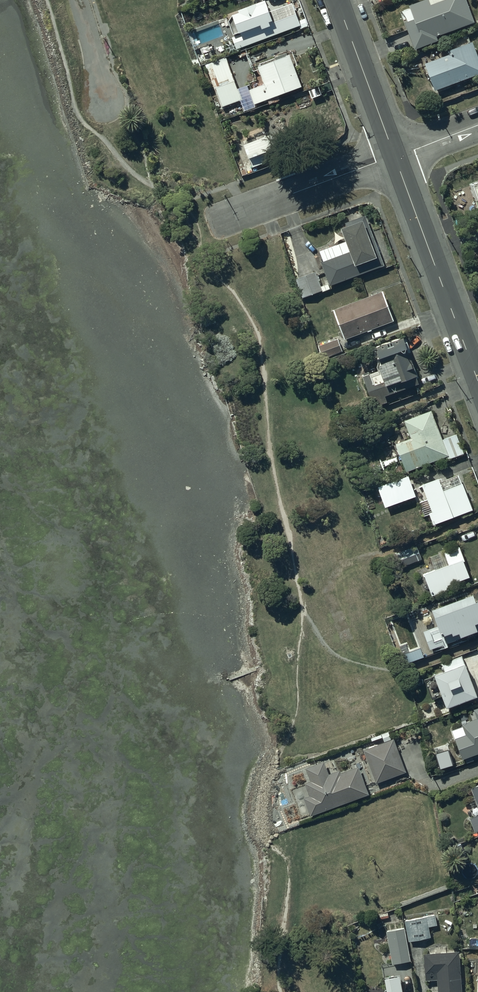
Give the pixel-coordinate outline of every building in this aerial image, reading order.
[(435,36),(473,21),(465,0),(424,0),(408,6),(413,19),(404,23),(414,49),(437,41),(435,36)] [(257,32),(267,27),(268,30),(254,36),(253,32),(229,40),(227,41),(231,53),(236,51),(296,29),(288,7),(266,15),(261,3),(251,8),(250,7),(234,14),(234,15),(226,19),(234,37),(255,28),(257,32)] [(423,63),(434,91),(477,74),(477,61),(471,42),(446,52),(447,54),(423,63)] [(274,58),(275,60),(256,66),(260,78),(248,83),(250,89),(248,89),(246,84),(237,88),(225,57),(205,65),(221,107),(239,100),(244,111),(255,107),(254,104),(267,99),(269,104),(280,100),(278,95),(300,87),(289,55),(286,56),(285,54),(274,58)] [(253,134),(255,139),(242,144),(247,159),(248,158),(250,164),(239,168),(242,176),(280,163),(269,134),(265,135),(263,130),(253,134)] [(339,229),(344,241),(344,242),(319,251),(319,252),(322,261),(320,262),(329,286),(384,265),(363,215),(344,223),(345,226),(339,229)] [(315,272),(295,279),(301,298),(321,291),(315,272)] [(342,339),(366,330),(366,332),(371,330),(370,329),(393,320),(382,291),(332,310),(342,339)] [(401,337),(374,348),(380,364),(376,365),(378,370),(362,376),(373,407),(386,402),(384,395),(417,383),(414,376),(416,375),(401,337)] [(337,339),(317,346),(322,358),(341,351),(337,339)] [(403,421),(404,422),(410,439),(393,445),(400,460),(405,471),(446,456),(447,460),(463,453),(456,434),(441,440),(431,411),(403,421)] [(407,476),(377,487),(384,507),(414,497),(407,476)] [(421,485),(426,499),(418,502),(423,516),(428,514),(432,524),(471,510),(461,484),(441,491),(437,479),(421,485)] [(420,560),(416,546),(392,554),(396,568),(420,560)] [(423,575),(431,596),(448,590),(446,585),(469,576),(457,546),(429,557),(434,570),(423,575)] [(474,602),(473,600),(472,595),(431,610),(433,616),(432,616),(436,626),(423,631),(423,632),(429,649),(433,648),(434,652),(448,646),(446,643),(477,630),(477,601),(474,602)] [(441,664),(444,671),(424,679),(431,699),(440,696),(445,707),(474,696),(465,670),(460,657),(441,664)] [(473,709),(477,718),(461,724),(465,734),(454,739),(461,759),(464,758),(466,763),(473,760),(471,755),(477,753),(477,707),(473,709)] [(392,739),(362,750),(375,783),(405,772),(392,739)] [(309,816),(367,795),(357,767),(340,773),(339,770),(328,774),(323,761),(304,768),(309,781),(303,783),(308,796),(303,798),(309,815),(309,816)] [(470,788),(477,810),(477,785),(470,788)] [(468,818),(473,832),(477,831),(477,815),(468,818)] [(434,915),(404,920),(408,942),(430,938),(428,927),(436,925),(434,915)] [(404,928),(386,931),(392,963),(410,960),(404,928)] [(423,953),(424,980),(425,980),(425,981),(425,982),(425,983),(426,984),(427,984),(428,984),(428,985),(428,984),(429,984),(429,989),(428,989),(427,990),(426,991),(460,991),(458,953),(458,951),(423,953)] [(398,976),(382,978),(384,991),(401,991),(398,976)]
